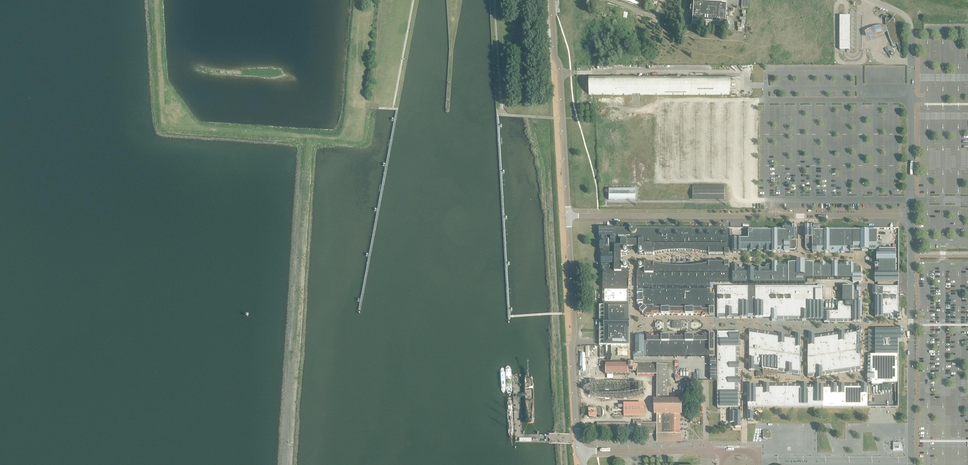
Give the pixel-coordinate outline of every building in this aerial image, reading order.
[(691,24),(725,26),(725,16),(726,6),(693,4),(692,8),(690,8),(689,12),(692,12),(691,24)] [(847,52),(849,52),(849,18),(847,18),(839,18),(839,52),(847,52)] [(892,48),(893,50),(895,52),(902,49),(892,19),(889,23),(884,20),(882,21),(882,24),(883,29),(884,31),(885,36),(888,41),(889,44),(892,48)] [(888,34),(886,29),(882,29),(878,29),(875,30),(872,31),(871,32),(869,33),(868,33),(866,35),(865,36),(866,41),(869,41),(871,41),(872,41),(876,40),(878,40),(880,39),(883,37),(884,37),(885,36),(888,34)] [(588,95),(729,95),(729,76),(588,76),(588,95)] [(725,185),(692,185),(692,200),(725,200),(725,185)] [(635,200),(635,189),(630,189),(608,189),(608,200),(635,200)] [(748,239),(732,239),(732,252),(733,252),(736,252),(737,252),(741,252),(741,250),(749,250),(749,251),(752,251),(753,251),(753,250),(756,250),(756,251),(757,251),(760,251),(761,251),(761,250),(764,250),(764,253),(769,253),(769,252),(772,252),(772,253),(773,253),(776,253),(777,253),(777,252),(784,252),(784,253),(785,253),(789,253),(789,251),(794,251),(795,250),(796,249),(796,248),(796,241),(797,241),(797,226),(783,226),(783,229),(783,231),(746,231),(746,234),(748,234),(748,239)] [(805,226),(805,239),(805,248),(806,249),(807,250),(808,251),(812,251),(812,253),(813,253),(816,253),(817,253),(817,252),(824,252),(824,253),(825,253),(829,253),(829,252),(840,252),(840,253),(841,253),(845,253),(845,252),(850,252),(850,253),(853,253),(853,250),(861,250),(861,251),(862,251),(862,250),(868,250),(868,251),(869,251),(869,250),(871,250),(877,250),(880,250),(880,244),(877,244),(877,232),(819,232),(819,229),(819,226),(813,226),(805,226)] [(599,229),(599,238),(600,238),(600,241),(600,244),(600,251),(600,255),(601,255),(601,265),(601,269),(601,272),(603,273),(603,276),(603,280),(603,281),(603,288),(629,289),(629,281),(629,272),(628,272),(628,268),(629,267),(628,266),(628,265),(627,265),(627,264),(626,264),(625,264),(624,264),(621,264),(621,255),(624,255),(625,255),(626,255),(627,255),(627,254),(628,254),(628,253),(629,252),(629,251),(628,251),(628,250),(628,248),(638,248),(638,250),(638,251),(638,252),(638,253),(638,254),(639,254),(639,255),(640,255),(641,255),(642,255),(645,255),(646,255),(653,255),(654,255),(654,254),(656,254),(657,254),(659,253),(660,253),(661,253),(662,253),(664,253),(664,252),(666,252),(667,252),(669,252),(670,252),(672,252),(674,252),(675,252),(677,252),(678,252),(680,252),(680,251),(682,252),(683,252),(685,252),(686,252),(688,252),(690,252),(691,252),(693,252),(694,252),(696,252),(696,253),(696,252),(698,253),(699,253),(701,253),(702,253),(703,253),(703,254),(704,254),(704,253),(706,254),(708,254),(709,255),(709,256),(709,255),(711,255),(712,255),(714,255),(715,255),(717,255),(717,256),(717,255),(719,255),(720,255),(722,255),(724,255),(724,256),(725,256),(729,256),(729,251),(729,229),(711,229),(710,229),(698,229),(697,229),(692,229),(690,229),(674,229),(673,229),(655,228),(654,228),(647,228),(636,228),(635,228),(634,228),(633,228),(632,228),(631,228),(614,228),(614,229),(599,229)] [(875,281),(875,283),(898,283),(899,283),(899,274),(896,274),(896,250),(880,250),(877,250),(877,255),(876,255),(876,256),(876,261),(876,262),(877,262),(877,266),(875,266),(875,275),(875,281)] [(733,266),(732,266),(732,272),(733,284),(805,284),(805,279),(852,279),(852,283),(861,283),(861,278),(861,274),(861,269),(861,268),(859,267),(858,266),(853,266),(853,264),(837,264),(836,264),(833,264),(832,264),(825,264),(824,264),(821,264),(820,264),(813,264),(810,264),(810,262),(805,262),(797,262),(792,262),(792,264),(788,264),(777,264),(772,264),(772,265),(768,265),(767,265),(765,266),(765,267),(765,268),(764,268),(761,268),(760,268),(757,268),(756,268),(753,268),(752,268),(751,268),(749,268),(748,268),(741,268),(741,266),(737,266),(736,266),(733,266)] [(637,272),(637,281),(637,288),(641,288),(652,288),(652,287),(709,287),(709,282),(729,282),(729,268),(729,263),(725,263),(725,264),(724,264),(722,264),(720,264),(719,264),(717,264),(715,264),(714,264),(712,264),(710,264),(709,264),(709,265),(708,265),(706,265),(704,266),(703,266),(702,266),(701,266),(699,266),(698,266),(698,267),(696,267),(694,267),(693,267),(691,267),(690,267),(688,267),(686,267),(685,267),(683,268),(683,267),(682,267),(682,268),(680,268),(680,267),(680,268),(678,267),(677,267),(675,267),(674,267),(672,267),(670,267),(669,267),(667,267),(666,267),(664,267),(664,266),(662,266),(661,266),(659,266),(659,265),(659,266),(657,265),(656,265),(655,265),(654,265),(654,264),(653,264),(646,264),(645,264),(642,264),(641,264),(640,264),(639,264),(639,265),(638,265),(638,266),(638,267),(638,268),(638,269),(638,272),(637,272)] [(718,318),(748,318),(755,318),(755,287),(717,287),(717,296),(718,296),(718,297),(717,297),(717,302),(717,303),(717,318),(718,318)] [(823,287),(755,287),(755,318),(760,318),(762,318),(763,318),(770,318),(772,318),(772,320),(778,320),(785,320),(793,320),(794,320),(796,320),(797,320),(799,320),(809,320),(811,320),(813,320),(814,320),(823,320),(824,320),(824,323),(830,323),(832,323),(833,323),(838,323),(845,323),(853,323),(857,323),(859,323),(861,323),(861,317),(862,317),(862,303),(861,303),(861,287),(842,287),(842,288),(842,294),(842,302),(838,302),(838,311),(823,311),(823,287)] [(873,287),(873,311),(875,311),(875,318),(880,318),(882,318),(883,318),(890,318),(890,320),(898,320),(902,320),(902,316),(901,316),(901,308),(898,308),(898,303),(899,303),(898,303),(898,297),(898,287),(873,287)] [(603,289),(603,309),(605,309),(605,342),(605,346),(629,346),(629,342),(629,329),(627,329),(627,322),(629,322),(629,289),(603,289)] [(637,290),(637,308),(640,311),(639,311),(643,314),(645,316),(653,316),(653,315),(661,315),(669,315),(685,315),(693,315),(701,315),(701,316),(714,316),(714,294),(710,294),(710,290),(637,290)] [(868,357),(867,357),(867,358),(868,358),(868,360),(867,360),(867,361),(868,361),(868,367),(867,367),(867,369),(868,369),(868,370),(868,383),(871,383),(871,385),(883,385),(883,384),(895,384),(895,393),(899,393),(898,393),(898,370),(898,363),(899,363),(898,363),(898,355),(898,340),(904,340),(904,335),(903,335),(903,330),(903,328),(898,328),(893,328),(893,330),(892,330),(890,330),(883,330),(878,330),(877,330),(875,330),(875,336),(875,338),(875,340),(875,355),(871,355),(870,355),(868,355),(868,357)] [(807,372),(807,373),(808,373),(808,378),(809,378),(811,378),(812,377),(813,378),(814,377),(815,377),(823,376),(830,375),(838,374),(845,373),(850,372),(852,372),(853,372),(861,370),(861,369),(861,367),(861,362),(861,360),(861,356),(861,349),(861,347),(861,341),(861,339),(861,337),(861,336),(861,333),(861,332),(861,329),(857,329),(857,330),(845,332),(838,333),(830,334),(826,335),(826,334),(824,335),(823,335),(815,336),(808,338),(808,348),(808,352),(808,355),(808,366),(808,372),(807,372)] [(749,363),(749,365),(749,371),(754,371),(754,369),(755,369),(763,370),(778,372),(785,373),(794,375),(796,375),(797,375),(799,376),(799,375),(801,376),(801,366),(802,366),(802,348),(801,348),(801,335),(795,335),(795,337),(792,337),(792,336),(790,336),(788,336),(789,336),(787,336),(785,336),(778,335),(770,334),(766,333),(766,332),(764,332),(764,333),(763,332),(754,331),(753,331),(749,330),(749,334),(749,336),(749,337),(749,339),(749,348),(749,351),(749,356),(749,357),(749,358),(749,363)] [(717,392),(717,393),(717,398),(718,398),(718,399),(717,399),(717,400),(717,408),(730,408),(730,416),(730,418),(730,420),(730,421),(730,423),(732,423),(733,423),(735,423),(735,428),(741,428),(741,423),(741,421),(741,419),(741,417),(741,416),(741,414),(741,413),(742,413),(742,412),(741,412),(741,408),(742,408),(738,408),(738,406),(739,406),(739,405),(738,405),(738,400),(738,385),(738,376),(739,376),(739,375),(738,375),(738,373),(739,373),(739,372),(738,372),(738,370),(738,369),(739,369),(739,359),(739,348),(739,343),(740,343),(740,342),(739,342),(739,340),(739,339),(741,339),(741,334),(739,334),(739,332),(718,332),(717,332),(717,348),(718,348),(718,352),(717,352),(717,362),(717,363),(717,392)] [(633,356),(685,356),(709,356),(709,357),(714,357),(714,335),(701,335),(701,336),(693,336),(685,336),(669,336),(661,336),(653,336),(653,335),(640,335),(640,336),(636,336),(636,338),(633,338),(633,356)] [(657,439),(682,440),(682,434),(680,434),(680,415),(682,415),(682,399),(667,399),(667,365),(637,364),(637,365),(633,365),(633,364),(606,364),(606,375),(628,375),(628,368),(633,368),(635,370),(637,370),(637,375),(657,375),(657,399),(654,399),(654,414),(657,415),(657,424),(642,424),(642,420),(633,420),(633,426),(637,426),(637,434),(657,434),(657,439)] [(854,385),(845,385),(832,385),(832,386),(826,386),(824,386),(814,386),(812,386),(811,386),(809,386),(807,386),(807,385),(799,385),(797,385),(796,385),(794,385),(784,385),(782,385),(764,385),(764,386),(762,386),(760,386),(758,386),(757,386),(751,386),(749,386),(748,386),(748,387),(747,387),(747,388),(748,388),(748,397),(747,397),(747,399),(748,399),(748,402),(747,402),(747,403),(748,403),(748,405),(747,405),(747,406),(748,406),(748,408),(747,408),(748,408),(748,412),(747,412),(747,413),(748,413),(748,414),(747,414),(747,416),(748,416),(748,420),(753,420),(753,419),(754,419),(754,417),(753,417),(753,416),(754,416),(754,414),(753,414),(753,413),(753,408),(756,408),(756,409),(758,409),(758,408),(763,408),(763,409),(763,408),(764,408),(765,408),(793,408),(793,409),(793,408),(813,408),(814,408),(822,408),(822,409),(823,409),(823,408),(853,408),(853,409),(853,408),(868,408),(868,385),(859,385),(857,385),(856,385),(854,385)] [(644,403),(623,403),(623,415),(644,415),(644,403)] [(892,451),(904,451),(901,442),(892,442),(892,451)]
